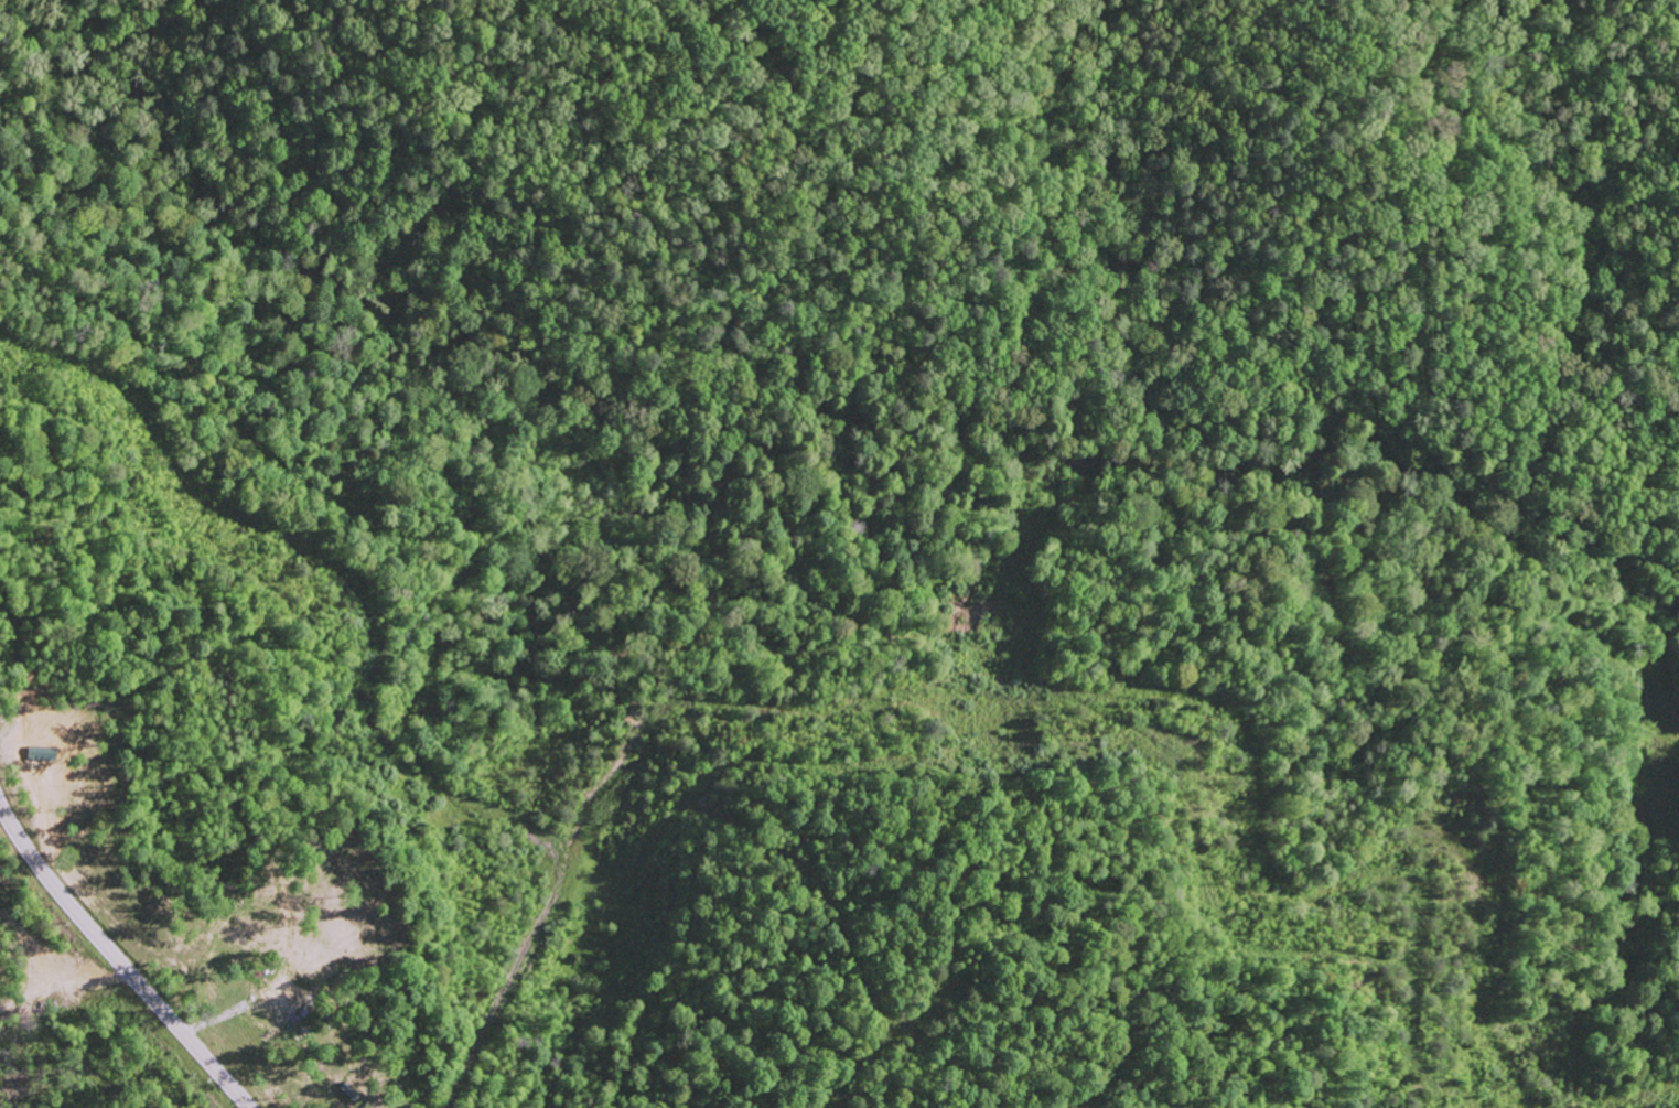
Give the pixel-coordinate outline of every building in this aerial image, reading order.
[(52,748),(25,747),(25,759),(52,760),(52,748)] [(286,1006),(298,994),(278,973),(266,984),(286,1006)]
